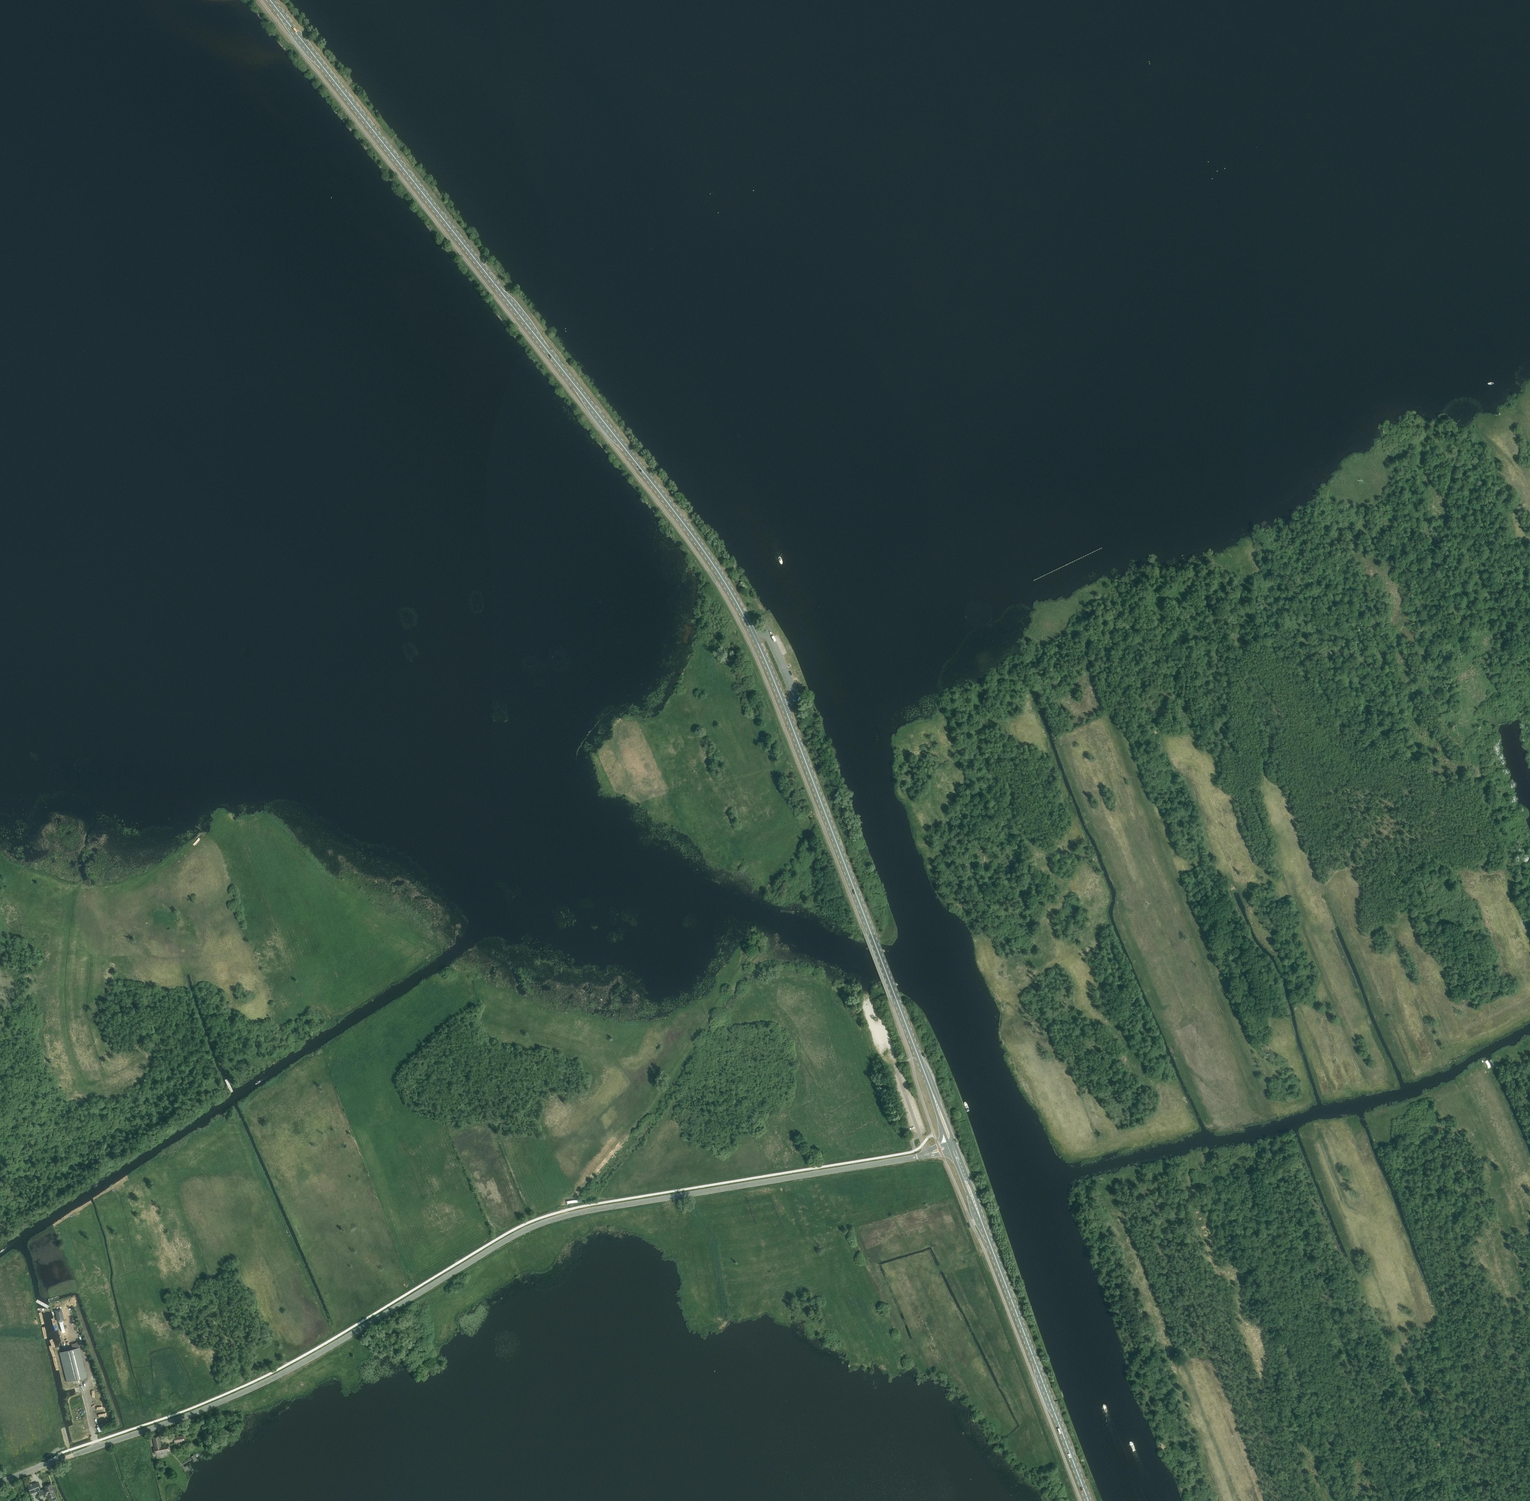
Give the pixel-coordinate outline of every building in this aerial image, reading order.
[(62,1309),(55,1310),(58,1322),(65,1321),(62,1309)] [(72,1345),(73,1349),(64,1351),(60,1352),(67,1382),(87,1377),(79,1347),(78,1343),(72,1345)] [(154,1454),(170,1451),(169,1445),(160,1447),(158,1437),(153,1438),(155,1448),(153,1448),(154,1454)] [(52,1484),(44,1486),(45,1489),(41,1490),(37,1482),(32,1484),(32,1483),(29,1484),(29,1485),(27,1486),(30,1494),(38,1491),(40,1496),(45,1494),(45,1495),(47,1495),(49,1499),(51,1498),(53,1500),(58,1500),(55,1492),(56,1492),(54,1487),(53,1487),(52,1484)]
